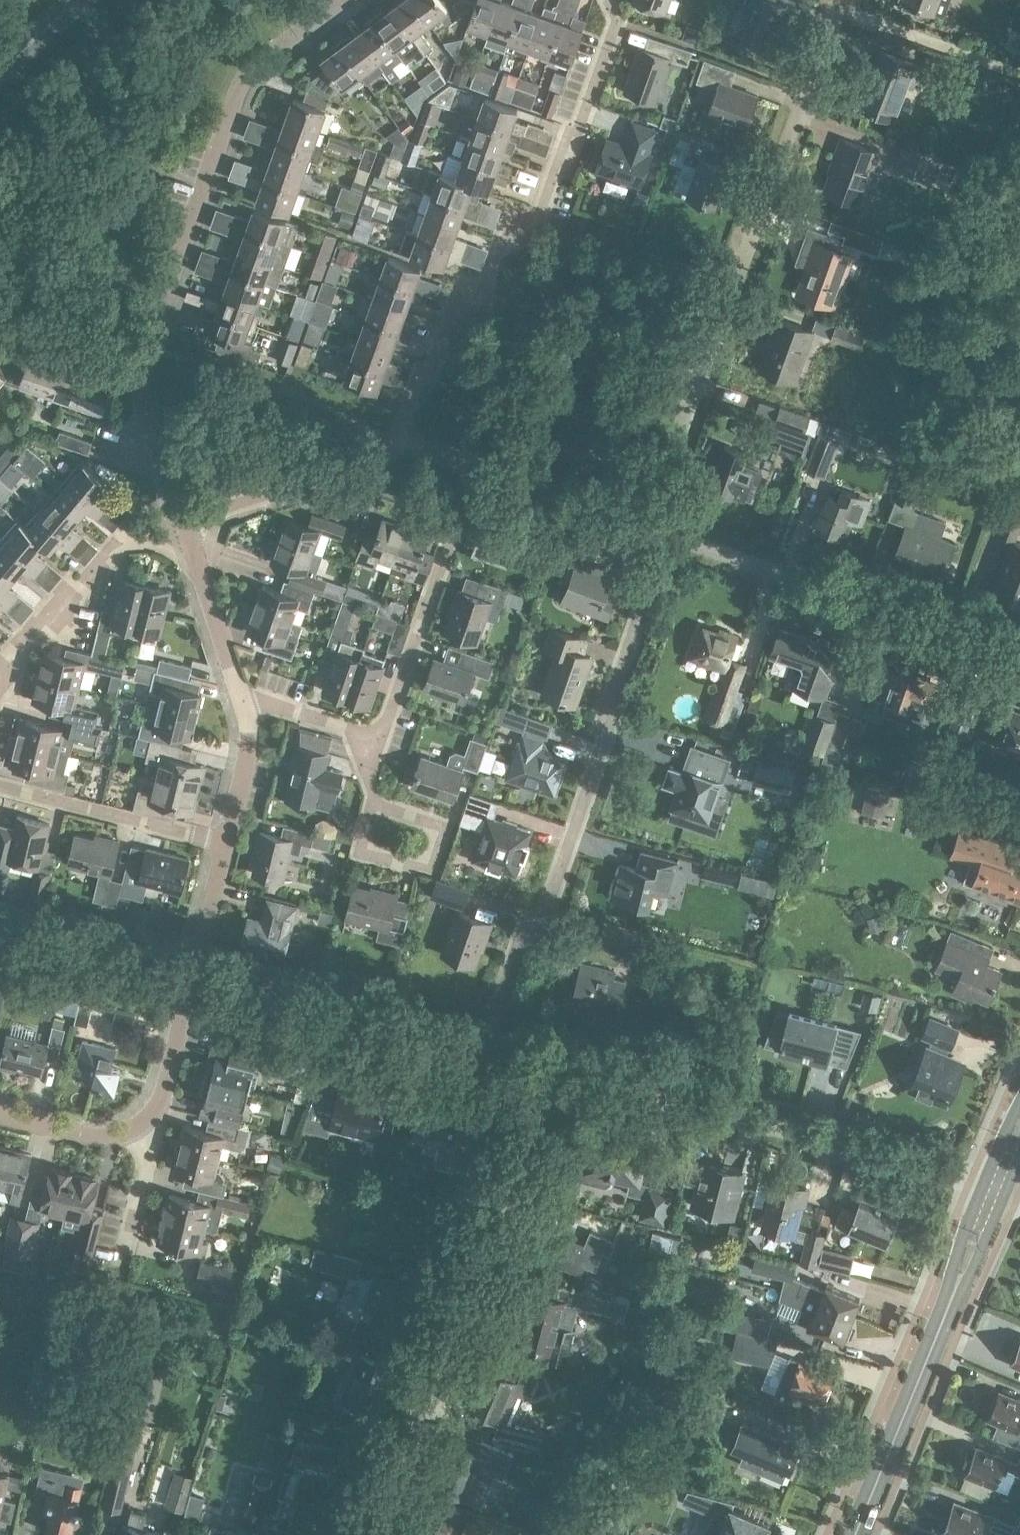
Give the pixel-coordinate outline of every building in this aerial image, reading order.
[(413,0),(399,0),(399,3),(392,8),(426,53),(433,48),(420,30),(430,22),(413,0)] [(430,22),(440,15),(445,22),(449,22),(458,16),(458,11),(453,5),(460,0),(413,0),(430,22)] [(476,2),(468,26),(489,33),(500,1),(501,0),(471,0),(476,2)] [(485,43),(505,50),(509,40),(524,0),(513,0),(511,5),(500,1),(489,33),(485,43)] [(510,40),(507,48),(515,51),(518,43),(530,47),(541,15),(531,11),(535,0),(524,0),(509,40),(510,40)] [(633,0),(637,2),(635,5),(638,9),(648,13),(652,11),(653,8),(665,12),(670,0),(634,0),(633,0)] [(744,37),(756,41),(753,48),(767,52),(769,46),(772,47),(782,19),(786,20),(791,7),(778,3),(776,2),(771,0),(753,0),(747,17),(751,18),(744,37)] [(903,0),(902,2),(904,3),(902,8),(916,13),(918,8),(933,14),(938,0),(902,0),(903,0)] [(541,15),(530,47),(544,52),(541,58),(548,61),(550,54),(562,22),(566,8),(557,5),(556,9),(545,5),(544,8),(541,15)] [(380,12),(373,18),(395,48),(403,58),(406,63),(415,57),(418,61),(420,59),(426,54),(426,53),(392,8),(385,13),(380,12)] [(550,54),(548,61),(555,63),(558,57),(571,62),(586,20),(586,19),(575,15),(576,12),(573,11),(566,8),(562,22),(550,54)] [(364,29),(357,33),(378,61),(393,81),(401,75),(394,65),(403,58),(395,48),(373,18),(365,24),(364,29)] [(346,38),(338,44),(360,74),(367,83),(383,71),(377,61),(378,61),(357,33),(351,39),(346,38)] [(666,42),(662,55),(640,47),(625,91),(656,102),(671,59),(688,65),(693,51),(666,42)] [(322,60),(328,68),(311,80),(331,96),(343,87),(360,74),(338,44),(330,49),(330,54),(322,60)] [(856,104),(894,119),(907,84),(913,87),(921,65),(881,50),(867,87),(863,85),(856,104)] [(758,95),(730,86),(735,70),(705,60),(697,81),(718,89),(710,112),(747,125),(758,95)] [(466,86),(470,72),(459,68),(454,82),(466,86)] [(491,93),(490,93),(501,97),(506,83),(510,73),(509,73),(499,69),(497,75),(494,84),(491,93)] [(441,73),(429,82),(435,90),(447,81),(441,73)] [(474,77),(471,86),(491,93),(494,84),(474,77)] [(294,98),(287,119),(319,130),(331,96),(311,80),(303,101),(294,98)] [(501,97),(511,101),(516,86),(506,83),(501,97)] [(450,84),(428,100),(450,108),(457,86),(450,84)] [(516,86),(511,101),(531,108),(536,94),(516,86)] [(550,89),(542,112),(544,112),(543,112),(552,115),(560,92),(559,92),(552,89),(550,89)] [(410,103),(419,115),(424,103),(418,97),(410,103)] [(486,97),(478,118),(524,134),(527,125),(514,120),(518,108),(486,97)] [(424,110),(420,120),(431,124),(434,114),(424,110)] [(905,132),(909,113),(901,111),(896,130),(905,132)] [(415,126),(408,118),(399,126),(405,134),(415,126)] [(478,118),(471,138),(503,150),(513,153),(517,143),(521,144),(524,134),(478,118)] [(287,119),(283,130),(269,125),(266,134),(321,154),(324,147),(314,143),(319,130),(287,119)] [(420,120),(413,140),(424,144),(430,126),(431,124),(420,120)] [(633,122),(625,146),(607,140),(597,170),(641,185),(651,155),(648,154),(656,131),(633,122)] [(528,124),(527,125),(524,134),(533,137),(536,127),(528,124)] [(674,131),(667,129),(664,138),(670,140),(674,131)] [(321,154),(266,134),(262,144),(276,149),(272,159),(304,171),(308,159),(318,162),(321,154)] [(533,137),(524,134),(521,144),(529,147),(533,137)] [(363,147),(330,135),(327,144),(360,156),(363,147)] [(462,135),(454,155),(464,158),(510,175),(513,166),(499,161),(503,150),(471,138),(462,135)] [(730,168),(713,162),(718,147),(692,138),(684,161),(698,166),(687,197),(716,207),(730,168)] [(824,190),(861,203),(879,152),(842,139),(824,190)] [(395,142),(390,154),(402,159),(405,150),(395,142)] [(905,143),(896,168),(930,181),(940,156),(905,143)] [(366,146),(366,147),(359,167),(371,171),(378,150),(366,146)] [(402,159),(402,160),(416,164),(419,154),(405,149),(405,150),(402,159)] [(378,160),(374,172),(375,173),(385,176),(389,164),(392,156),(381,152),(378,160)] [(510,175),(464,158),(457,179),(465,182),(465,183),(472,185),(482,189),(488,191),(493,180),(506,185),(510,175)] [(272,159),(268,170),(254,165),(251,175),(297,191),(304,171),(272,159)] [(423,189),(423,190),(433,193),(479,210),(483,201),(483,200),(479,198),(482,189),(472,185),(465,183),(465,182),(457,179),(442,173),(441,173),(431,169),(423,189)] [(391,179),(375,173),(372,183),(387,188),(391,179)] [(297,191),(251,175),(248,184),(262,189),(257,201),(289,212),(297,191)] [(351,188),(363,192),(366,183),(354,179),(351,188)] [(359,204),(363,193),(353,190),(349,200),(359,204)] [(479,210),(433,193),(426,214),(458,225),(462,215),(475,220),(479,210)] [(363,204),(360,213),(371,217),(375,208),(363,204)] [(250,220),(237,215),(233,225),(291,245),(298,224),(255,208),(250,220)] [(352,223),(356,212),(346,209),(342,219),(352,223)] [(458,225),(426,214),(419,234),(465,250),(468,241),(454,236),(458,225)] [(292,245),(291,245),(233,225),(230,234),(244,239),(240,250),(284,265),(285,266),(292,245)] [(366,229),(356,225),(352,236),(363,239),(366,229)] [(848,226),(845,235),(843,241),(878,253),(883,238),(848,226)] [(851,255),(834,249),(823,245),(828,234),(809,227),(798,256),(810,261),(799,292),(833,304),(851,255)] [(465,250),(419,234),(407,230),(400,251),(411,255),(411,256),(443,267),(447,255),(461,260),(465,250)] [(333,250),(318,244),(314,253),(330,259),(333,250)] [(350,264),(355,250),(341,245),(336,259),(350,264)] [(219,265),(265,281),(277,286),(284,265),(240,250),(236,261),(222,256),(219,265)] [(389,256),(381,277),(427,293),(431,284),(417,279),(421,268),(389,256)] [(959,264),(948,260),(945,268),(956,272),(959,264)] [(265,281),(219,265),(215,275),(229,280),(225,291),(257,302),(265,281)] [(310,265),(307,274),(322,279),(325,270),(310,265)] [(327,271),(324,279),(337,284),(340,275),(327,271)] [(381,277),(374,297),(406,309),(410,298),(424,303),(427,293),(381,277)] [(311,281),(307,295),(316,298),(321,284),(311,281)] [(321,287),(317,299),(328,303),(331,295),(328,294),(329,292),(329,290),(321,287)] [(222,301),(208,297),(204,306),(256,324),(260,315),(254,313),(257,302),(225,291),(222,301)] [(300,294),(294,309),(310,315),(316,300),(300,294)] [(406,309),(374,297),(367,318),(413,334),(416,325),(402,320),(406,309)] [(316,299),(314,307),(331,313),(334,306),(331,305),(332,305),(316,299)] [(204,306),(201,315),(215,320),(211,332),(221,336),(216,349),(257,364),(261,352),(261,351),(252,348),(253,346),(253,345),(243,341),(247,331),(253,333),(256,324),(204,306)] [(294,314),(287,336),(292,338),(300,340),(307,319),(294,314)] [(367,318),(360,338),(392,350),(395,339),(409,344),(413,334),(367,318)] [(766,352),(760,369),(764,370),(795,381),(813,331),(812,331),(780,319),(776,318),(768,340),(766,339),(761,350),(766,352)] [(837,323),(831,338),(855,347),(861,332),(837,323)] [(307,329),(303,341),(316,345),(320,333),(307,329)] [(286,337),(279,358),(291,362),(299,341),(286,337)] [(360,338),(352,358),(398,375),(402,365),(388,360),(392,350),(360,338)] [(314,346),(302,342),(295,362),(308,366),(314,346)] [(30,355),(0,345),(0,352),(11,373),(22,377),(19,386),(40,394),(56,347),(47,344),(42,357),(31,353),(30,355)] [(56,347),(40,394),(60,401),(72,368),(61,364),(66,350),(56,347)] [(11,373),(0,352),(0,386),(11,373)] [(72,368),(60,401),(81,408),(97,361),(88,358),(83,372),(72,368)] [(398,375),(352,358),(345,380),(377,391),(381,379),(395,384),(398,375)] [(97,361),(81,408),(102,415),(113,382),(102,378),(107,364),(97,361)] [(922,364),(917,376),(927,379),(932,367),(922,364)] [(780,405),(775,422),(806,433),(806,432),(813,434),(816,435),(821,420),(811,417),(812,416),(780,405)] [(775,422),(769,437),(781,441),(778,451),(804,460),(813,434),(806,432),(806,433),(775,422)] [(93,441),(61,430),(60,430),(56,442),(89,453),(93,441)] [(840,440),(821,433),(806,470),(825,478),(840,440)] [(746,454),(726,446),(711,486),(744,499),(750,481),(758,484),(763,472),(742,464),(746,454)] [(8,464),(9,463),(1,455),(0,456),(0,474),(8,464)] [(81,461),(67,478),(105,510),(111,503),(100,493),(108,484),(81,461)] [(0,475),(0,477),(6,483),(8,484),(12,478),(12,476),(12,472),(7,467),(6,467),(0,475)] [(695,469),(691,479),(701,483),(705,473),(695,469)] [(12,489),(0,478),(0,503),(12,489)] [(67,478),(53,495),(80,517),(87,509),(98,518),(105,510),(67,478)] [(903,478),(896,499),(913,505),(921,484),(903,478)] [(978,492),(990,501),(996,493),(984,484),(978,492)] [(829,496),(817,527),(840,536),(841,533),(846,535),(850,525),(845,523),(847,518),(862,523),(871,500),(843,490),(840,500),(834,498),(829,496)] [(53,495),(39,511),(77,543),(83,536),(72,526),(80,517),(53,495)] [(1019,530),(1019,500),(1010,496),(997,532),(1017,539),(1019,530)] [(39,511),(25,527),(44,544),(43,544),(51,551),(59,542),(70,551),(77,543),(39,511)] [(313,514),(309,526),(286,518),(279,540),(314,552),(321,531),(341,538),(346,525),(313,514)] [(514,516),(509,530),(484,521),(473,553),(507,565),(515,542),(528,547),(536,524),(514,516)] [(907,525),(896,553),(928,565),(927,568),(944,574),(955,544),(941,538),(946,523),(928,516),(922,531),(907,525)] [(383,518),(377,536),(366,532),(357,559),(376,566),(379,557),(394,562),(406,526),(383,518)] [(25,527),(17,521),(3,537),(41,570),(47,562),(36,553),(43,544),(44,544),(25,527)] [(429,534),(406,526),(394,562),(409,568),(406,576),(425,583),(434,555),(423,552),(429,534)] [(599,546),(566,534),(561,548),(594,560),(599,546)] [(0,541),(0,563),(16,577),(23,568),(34,577),(41,570),(3,537),(0,541)] [(314,552),(279,540),(272,561),(294,568),(290,581),(293,582),(316,590),(322,592),(327,579),(315,575),(318,565),(311,562),(314,552)] [(1007,598),(1012,595),(1019,598),(1019,543),(1014,541),(994,593),(1007,598)] [(608,616),(615,596),(605,592),(613,572),(578,560),(563,600),(608,616)] [(0,563),(0,591),(2,593),(13,603),(20,595),(8,585),(16,577),(0,563)] [(134,636),(146,585),(124,580),(111,630),(134,636)] [(455,607),(446,632),(477,643),(478,640),(486,617),(497,621),(500,611),(501,611),(504,602),(509,590),(482,581),(477,596),(458,589),(453,606),(455,607)] [(263,585),(256,607),(292,620),(296,607),(308,611),(316,590),(293,582),(289,594),(263,585)] [(169,591),(146,585),(134,636),(157,641),(169,591)] [(348,588),(344,600),(356,604),(360,592),(348,588)] [(6,610),(13,603),(2,593),(0,591),(0,605),(6,610)] [(343,599),(332,632),(345,637),(357,604),(356,604),(344,600),(343,599)] [(256,607),(248,631),(265,637),(274,639),(270,651),(292,658),(296,647),(298,643),(297,643),(303,624),(292,620),(256,607)] [(401,654),(411,623),(398,618),(387,649),(401,654)] [(544,650),(555,654),(542,692),(577,704),(594,656),(577,650),(581,637),(552,627),(544,650)] [(721,627),(719,632),(701,627),(697,639),(693,638),(687,656),(725,668),(708,720),(723,725),(723,727),(734,730),(735,731),(747,695),(736,692),(745,664),(730,660),(737,639),(734,638),(736,632),(721,627)] [(780,629),(771,655),(792,662),(792,666),(794,669),(797,671),(792,686),(825,698),(833,676),(835,677),(843,654),(809,642),(810,639),(780,629)] [(111,634),(98,631),(93,654),(105,657),(111,634)] [(342,640),(334,662),(325,689),(347,696),(364,647),(342,640)] [(365,648),(364,647),(347,696),(370,704),(385,659),(364,651),(365,648)] [(78,651),(75,660),(46,653),(40,676),(79,686),(84,667),(123,676),(126,663),(105,657),(93,654),(78,651)] [(459,666),(444,661),(435,658),(425,687),(464,701),(474,672),(489,677),(495,662),(465,651),(459,666)] [(266,655),(262,667),(270,670),(274,657),(266,655)] [(161,658),(158,671),(190,678),(193,666),(161,658)] [(897,670),(896,671),(881,666),(870,697),(889,703),(886,713),(903,718),(906,708),(909,709),(912,699),(929,705),(935,686),(921,681),(922,678),(897,670)] [(155,670),(150,691),(157,693),(162,695),(161,700),(160,706),(197,715),(202,694),(200,693),(187,690),(190,678),(158,671),(155,670)] [(79,686),(40,676),(34,700),(63,707),(61,717),(71,720),(96,726),(99,712),(74,706),(79,686)] [(109,689),(108,705),(119,706),(119,690),(109,689)] [(958,704),(953,715),(946,736),(964,743),(981,698),(963,691),(958,704)] [(758,712),(763,697),(752,693),(747,709),(758,712)] [(144,715),(139,736),(152,739),(158,741),(163,742),(171,744),(174,733),(185,736),(191,737),(197,715),(160,706),(157,718),(144,715)] [(543,741),(525,735),(531,717),(501,707),(495,724),(522,733),(507,777),(555,794),(567,758),(546,751),(542,743),(543,741)] [(997,744),(1019,752),(1019,713),(1010,709),(1009,713),(998,740),(997,744)] [(841,711),(831,738),(855,746),(865,720),(841,711)] [(814,734),(809,732),(804,746),(812,748),(823,753),(835,721),(820,716),(814,734)] [(64,729),(22,719),(16,717),(13,732),(11,732),(11,734),(18,736),(17,741),(59,751),(64,729)] [(103,728),(96,726),(71,720),(67,735),(99,743),(103,728)] [(122,736),(127,725),(115,720),(110,731),(122,736)] [(723,727),(719,739),(730,742),(734,730),(723,727)] [(296,745),(293,759),(295,760),(285,799),(316,807),(321,787),(339,792),(344,772),(332,769),(331,774),(325,772),(329,753),(328,753),(333,737),(300,729),(296,745)] [(464,766),(478,771),(488,743),(473,738),(464,766)] [(150,747),(146,760),(162,764),(158,778),(197,788),(199,779),(202,777),(205,765),(190,761),(179,759),(182,747),(178,746),(171,744),(163,742),(158,741),(152,739),(150,747)] [(9,747),(5,762),(11,764),(37,770),(34,782),(65,790),(65,792),(75,794),(77,785),(67,783),(70,773),(65,771),(69,754),(59,751),(17,741),(15,747),(8,745),(7,747),(9,747)] [(669,768),(664,784),(677,789),(670,807),(673,809),(670,818),(688,824),(705,830),(708,821),(711,813),(717,795),(722,782),(720,781),(718,780),(721,771),(723,772),(728,758),(694,746),(689,760),(686,769),(684,768),(683,772),(669,768)] [(823,753),(812,748),(807,762),(819,766),(823,753)] [(453,799),(463,770),(423,756),(413,785),(453,799)] [(777,764),(771,788),(790,793),(791,790),(795,772),(796,769),(777,764)] [(158,778),(155,793),(139,789),(134,809),(160,816),(163,804),(193,812),(196,800),(195,797),(197,788),(158,778)] [(868,787),(865,803),(887,807),(890,792),(888,792),(868,787)] [(531,831),(495,818),(500,803),(471,793),(461,823),(486,832),(481,846),(478,845),(473,859),(487,864),(486,868),(501,873),(502,869),(516,874),(518,870),(521,872),(530,846),(527,845),(531,831)] [(8,875),(9,875),(10,872),(9,871),(12,860),(39,866),(40,867),(44,849),(51,824),(18,816),(16,827),(0,823),(0,873),(8,875)] [(336,837),(338,828),(333,820),(323,818),(316,822),(315,830),(318,833),(324,835),(332,837),(336,837)] [(286,825),(283,837),(261,832),(257,848),(260,848),(254,872),(283,880),(291,851),(300,853),(302,843),(312,845),(315,832),(286,825)] [(338,828),(336,837),(336,838),(353,842),(355,832),(338,828)] [(990,834),(988,839),(961,830),(952,856),(980,866),(973,885),(992,892),(991,897),(1008,903),(1010,898),(1019,902),(1019,859),(1005,854),(1008,846),(1005,845),(1007,840),(990,834)] [(112,874),(120,841),(107,838),(106,842),(76,835),(69,864),(112,874)] [(123,881),(120,894),(143,900),(144,897),(148,882),(181,891),(189,859),(147,848),(147,849),(143,868),(127,864),(123,881)] [(641,850),(636,868),(621,864),(613,897),(649,906),(653,890),(671,895),(680,860),(641,850)] [(743,872),(706,863),(703,877),(739,886),(743,872)] [(36,869),(29,897),(31,898),(44,901),(51,873),(38,870),(36,869)] [(739,886),(739,887),(758,892),(774,896),(778,880),(762,876),(743,872),(739,886)] [(422,877),(418,887),(429,891),(433,880),(422,877)] [(110,878),(104,903),(106,903),(116,905),(117,906),(120,894),(123,881),(110,878)] [(470,890),(437,879),(431,897),(464,908),(470,890)] [(380,892),(354,885),(346,918),(381,926),(378,938),(402,944),(407,920),(392,917),(398,894),(381,890),(380,892)] [(283,958),(296,906),(268,899),(263,920),(250,917),(242,948),(283,958)] [(867,906),(852,900),(847,913),(862,920),(867,906)] [(321,909),(319,917),(322,923),(331,925),(334,913),(321,909)] [(487,940),(493,923),(457,911),(442,952),(476,964),(485,939),(487,940)] [(621,924),(617,942),(655,951),(659,934),(621,924)] [(947,944),(931,981),(972,999),(974,994),(990,1000),(1002,970),(987,964),(990,956),(972,949),(976,939),(952,930),(947,944)] [(582,970),(575,999),(604,1006),(603,1009),(619,1013),(627,981),(615,978),(617,970),(584,962),(582,970)] [(70,998),(66,1012),(76,1014),(77,1009),(79,1001),(79,1000),(70,998)] [(136,1014),(116,1009),(113,1022),(132,1027),(136,1014)] [(777,1010),(764,1044),(780,1048),(778,1053),(826,1065),(827,1060),(847,1065),(861,1029),(835,1024),(833,1035),(798,1027),(800,1018),(802,1018),(803,1016),(777,1010)] [(930,1015),(922,1036),(932,1041),(949,1048),(952,1049),(960,1028),(930,1015)] [(53,1025),(49,1044),(8,1034),(0,1065),(15,1069),(16,1065),(42,1072),(46,1058),(58,1061),(66,1028),(53,1025)] [(121,1069),(112,1067),(116,1048),(84,1040),(76,1073),(94,1077),(92,1087),(115,1093),(121,1069)] [(928,1049),(915,1080),(933,1087),(930,1094),(947,1102),(963,1063),(946,1056),(949,1048),(932,1041),(928,1049)] [(210,1066),(206,1080),(226,1085),(249,1090),(254,1092),(259,1073),(256,1073),(254,1072),(258,1055),(232,1049),(230,1056),(225,1060),(217,1057),(214,1067),(210,1066)] [(263,1069),(263,1071),(295,1079),(300,1064),(267,1055),(263,1069)] [(206,1080),(203,1093),(207,1094),(204,1107),(213,1109),(216,1113),(214,1119),(239,1125),(240,1125),(241,1126),(249,1090),(226,1085),(206,1080)] [(333,1113),(330,1126),(353,1132),(355,1123),(379,1129),(386,1098),(340,1087),(337,1097),(333,1113)] [(288,1102),(284,1122),(298,1126),(306,1106),(288,1102)] [(386,1118),(382,1130),(392,1133),(396,1120),(386,1118)] [(214,1120),(211,1132),(235,1138),(237,1138),(240,1126),(238,1126),(214,1120)] [(187,1126),(182,1148),(220,1157),(223,1146),(223,1145),(240,1150),(246,1146),(250,1128),(249,1127),(241,1126),(240,1125),(240,1126),(237,1138),(235,1138),(211,1132),(206,1130),(204,1130),(187,1126)] [(578,1162),(575,1174),(578,1180),(591,1183),(597,1180),(598,1177),(612,1180),(629,1185),(635,1186),(633,1194),(645,1197),(640,1217),(666,1224),(674,1190),(640,1182),(649,1148),(595,1135),(589,1160),(583,1159),(578,1162)] [(8,1148),(0,1146),(0,1180),(8,1148)] [(8,1148),(0,1180),(0,1188),(14,1191),(11,1200),(20,1202),(32,1154),(8,1148)] [(182,1148),(176,1170),(187,1172),(214,1179),(211,1192),(220,1194),(223,1195),(224,1195),(228,1181),(224,1180),(225,1177),(220,1170),(217,1169),(218,1164),(220,1157),(182,1148)] [(273,1153),(267,1167),(281,1172),(286,1158),(273,1153)] [(732,1215),(743,1172),(704,1162),(693,1205),(732,1215)] [(45,1196),(42,1208),(43,1208),(45,1208),(65,1213),(71,1189),(75,1173),(52,1167),(45,1196)] [(65,1213),(62,1226),(74,1229),(75,1225),(83,1227),(77,1249),(83,1250),(94,1253),(99,1231),(104,1213),(91,1210),(99,1179),(75,1173),(71,1189),(65,1213)] [(783,1235),(784,1232),(794,1234),(806,1187),(774,1180),(763,1226),(770,1228),(769,1232),(783,1235)] [(170,1194),(164,1218),(206,1228),(218,1230),(223,1210),(219,1209),(220,1207),(223,1196),(223,1195),(220,1194),(211,1192),(208,1204),(197,1201),(170,1194)] [(220,1207),(219,1209),(223,1210),(248,1216),(251,1203),(240,1200),(229,1197),(223,1196),(220,1207)] [(862,1197),(856,1212),(843,1207),(836,1225),(885,1245),(898,1212),(862,1197)] [(11,1215),(3,1251),(17,1254),(26,1218),(11,1215)] [(26,1219),(17,1254),(32,1258),(41,1222),(26,1218),(26,1219)] [(206,1228),(164,1218),(159,1241),(200,1251),(206,1228)] [(797,1227),(795,1236),(797,1239),(805,1241),(800,1261),(818,1266),(818,1265),(823,1246),(826,1233),(809,1229),(808,1230),(799,1228),(797,1227)] [(591,1230),(584,1246),(540,1228),(531,1251),(580,1272),(583,1264),(596,1270),(604,1252),(610,1254),(616,1240),(591,1230)] [(668,1257),(672,1236),(653,1232),(649,1253),(668,1257)] [(855,1254),(823,1246),(818,1265),(851,1273),(855,1254)] [(323,1267),(327,1251),(316,1248),(311,1264),(323,1267)] [(323,1267),(323,1268),(358,1277),(362,1260),(327,1250),(327,1251),(323,1267)] [(796,1262),(757,1253),(753,1269),(785,1277),(782,1288),(787,1289),(802,1295),(802,1294),(853,1315),(860,1298),(827,1284),(825,1289),(793,1276),(796,1262)] [(201,1261),(197,1279),(229,1287),(234,1268),(201,1261)] [(601,1281),(588,1274),(583,1285),(597,1291),(601,1281)] [(520,1314),(517,1326),(522,1327),(518,1342),(547,1350),(545,1358),(567,1363),(576,1329),(573,1328),(579,1305),(612,1314),(625,1317),(629,1302),(561,1285),(560,1286),(559,1292),(557,1299),(526,1291),(523,1304),(527,1306),(525,1316),(520,1314)] [(787,1289),(782,1288),(782,1289),(787,1290),(783,1300),(802,1308),(798,1320),(810,1325),(843,1338),(844,1336),(848,1338),(853,1326),(849,1324),(853,1315),(802,1294),(802,1295),(787,1289)] [(240,1310),(211,1302),(208,1316),(237,1323),(240,1310)] [(48,1308),(45,1321),(59,1324),(62,1311),(48,1308)] [(726,1325),(738,1328),(765,1335),(769,1319),(730,1309),(726,1325)] [(776,1338),(765,1335),(738,1328),(732,1354),(770,1364),(776,1338)] [(327,1348),(351,1358),(357,1343),(333,1333),(327,1348)] [(1011,1356),(1013,1359),(1012,1362),(1019,1365),(1019,1345),(1018,1348),(1015,1348),(1011,1356)] [(344,1399),(374,1411),(392,1366),(362,1354),(344,1399)] [(780,1383),(777,1393),(800,1402),(804,1393),(822,1400),(832,1374),(834,1369),(815,1362),(813,1366),(791,1357),(780,1383)] [(480,1386),(470,1409),(499,1421),(499,1422),(500,1422),(501,1420),(502,1419),(513,1393),(519,1395),(523,1385),(530,1388),(531,1388),(533,1389),(537,1378),(504,1364),(500,1374),(484,1368),(477,1384),(480,1386)] [(657,1371),(655,1378),(675,1383),(676,1375),(657,1371)] [(222,1391),(218,1408),(227,1411),(232,1394),(222,1391)] [(989,1417),(999,1421),(993,1435),(1019,1446),(1019,1427),(1019,1397),(1016,1395),(1015,1398),(1000,1392),(989,1417)] [(328,1419),(317,1415),(314,1425),(325,1428),(328,1419)] [(500,1422),(494,1438),(532,1448),(532,1447),(537,1429),(508,1422),(501,1420),(500,1422)] [(745,1421),(733,1449),(744,1453),(765,1462),(761,1472),(762,1472),(782,1480),(783,1480),(787,1471),(788,1472),(789,1470),(795,1468),(797,1461),(795,1457),(800,1444),(745,1421)] [(114,1461),(132,1466),(140,1431),(122,1427),(114,1461)] [(476,1454),(452,1445),(436,1485),(465,1497),(483,1504),(495,1473),(501,1475),(511,1452),(482,1440),(476,1454)] [(1008,1457),(1008,1456),(994,1450),(993,1453),(977,1447),(967,1473),(996,1485),(1003,1467),(1019,1474),(1019,1456),(1018,1461),(1008,1457)] [(333,1460),(294,1450),(291,1460),(337,1472),(338,1468),(340,1462),(339,1461),(333,1460)] [(132,1466),(114,1461),(103,1506),(122,1511),(133,1466),(132,1466)] [(344,1463),(340,1462),(338,1468),(341,1469),(339,1474),(344,1476),(343,1479),(347,1480),(350,1471),(342,1469),(344,1463)] [(69,1483),(71,1473),(42,1466),(37,1490),(49,1492),(44,1513),(50,1515),(47,1530),(52,1532),(51,1534),(54,1534),(66,1534),(67,1534),(71,1534),(79,1498),(82,1486),(69,1483)] [(275,1493),(289,1497),(291,1490),(288,1488),(292,1478),(294,1478),(296,1474),(294,1473),(294,1472),(284,1468),(275,1493)] [(176,1470),(172,1485),(190,1490),(194,1476),(176,1470)] [(4,1493),(5,1493),(9,1474),(0,1472),(0,1517),(11,1519),(16,1501),(3,1498),(4,1493)] [(259,1527),(262,1527),(267,1506),(270,1506),(275,1485),(268,1483),(251,1480),(240,1521),(237,1532),(227,1529),(226,1530),(225,1534),(257,1534),(259,1527)] [(759,1484),(756,1491),(775,1499),(778,1491),(759,1484)] [(191,1493),(184,1517),(198,1521),(205,1496),(191,1493)] [(289,1497),(275,1493),(269,1510),(285,1515),(291,1498),(289,1497)] [(955,1503),(944,1531),(954,1534),(986,1534),(988,1531),(995,1530),(1007,1534),(1010,1534),(1013,1529),(1019,1532),(1019,1515),(1019,1514),(1015,1524),(971,1506),(970,1509),(955,1503)] [(717,1517),(716,1517),(709,1534),(764,1534),(768,1523),(722,1504),(717,1517)] [(547,1514),(533,1508),(528,1519),(529,1520),(542,1525),(547,1514)] [(122,1534),(168,1534),(143,1529),(146,1512),(133,1510),(130,1526),(125,1524),(122,1534)] [(410,1531),(416,1534),(487,1534),(489,1530),(468,1521),(464,1531),(424,1515),(422,1520),(415,1517),(410,1531)]
